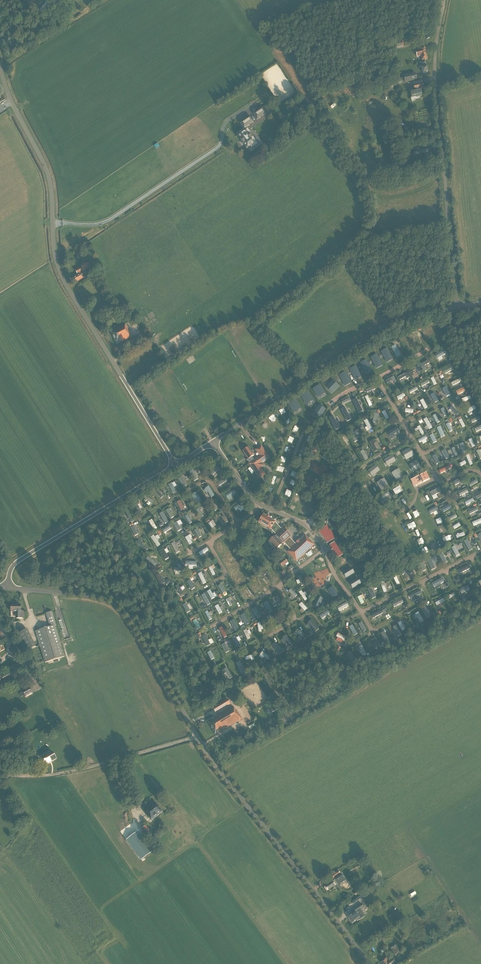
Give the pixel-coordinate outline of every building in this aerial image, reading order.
[(424,48),(419,49),(420,51),(416,52),(417,57),(421,56),(422,61),(427,60),(424,48)] [(428,72),(426,61),(419,62),(420,66),(421,66),(422,73),(428,72)] [(422,81),(413,83),(414,85),(413,85),(415,90),(415,92),(410,93),(411,98),(412,102),(416,101),(415,100),(420,99),(420,96),(422,96),(421,91),(420,90),(424,89),(422,81)] [(231,116),(228,110),(222,114),(225,119),(231,116)] [(263,115),(259,110),(250,116),(253,122),(263,115)] [(263,143),(252,128),(248,130),(247,129),(246,127),(253,122),(250,116),(246,118),(240,123),(244,128),(245,131),(238,135),(238,136),(241,140),(241,141),(243,144),(246,148),(247,149),(247,148),(248,148),(251,151),(263,143)] [(262,118),(254,123),(257,128),(266,123),(262,118)] [(201,138),(199,140),(206,150),(208,149),(201,138)] [(418,146),(414,147),(415,150),(413,151),(414,155),(428,152),(428,148),(419,150),(418,146)] [(271,153),(268,148),(262,152),(266,157),(271,153)] [(89,269),(86,263),(80,266),(82,268),(75,272),(77,274),(76,275),(77,277),(72,280),(74,284),(83,279),(81,275),(80,273),(83,271),(84,272),(89,269)] [(121,343),(131,338),(129,334),(130,333),(125,324),(114,330),(115,331),(111,333),(116,344),(121,342),(121,343)] [(135,325),(129,328),(131,333),(137,331),(135,325)] [(433,325),(427,329),(429,333),(436,329),(433,325)] [(129,340),(130,341),(123,344),(125,348),(132,345),(133,347),(141,342),(137,335),(129,340)] [(447,377),(453,369),(450,367),(444,375),(447,377)] [(350,378),(354,376),(350,368),(346,370),(350,378)] [(388,384),(396,379),(393,376),(386,381),(388,384)] [(334,390),(337,389),(333,379),(329,381),(334,390)] [(428,387),(427,386),(431,384),(428,379),(420,384),(424,390),(428,387)] [(453,388),(462,383),(460,379),(451,384),(453,388)] [(439,398),(442,402),(450,397),(448,393),(439,398)] [(462,399),(464,403),(472,401),(470,397),(467,398),(465,394),(459,396),(461,400),(462,399)] [(420,402),(425,411),(428,409),(423,400),(420,402)] [(452,407),(449,411),(455,417),(459,414),(452,407)] [(427,426),(425,427),(427,431),(432,428),(427,419),(423,421),(427,426)] [(388,446),(394,444),(388,433),(383,435),(388,446)] [(420,444),(422,443),(423,446),(427,444),(426,441),(428,440),(426,436),(418,440),(420,444)] [(369,442),(375,453),(377,451),(380,449),(375,439),(369,442)] [(260,456),(254,460),(252,457),(254,455),(248,448),(243,452),(248,459),(246,460),(249,464),(259,477),(264,473),(260,468),(261,463),(269,458),(261,446),(256,450),(260,456)] [(403,449),(397,456),(401,459),(407,452),(403,449)] [(364,462),(368,460),(364,450),(360,451),(364,462)] [(385,464),(393,459),(391,455),(383,460),(385,464)] [(410,480),(414,487),(429,479),(426,472),(410,480)] [(183,486),(187,484),(182,476),(178,479),(183,486)] [(219,485),(222,488),(229,481),(226,478),(219,485)] [(455,486),(463,482),(461,478),(453,482),(455,486)] [(171,482),(167,485),(172,493),(177,491),(171,482)] [(209,486),(205,488),(210,495),(213,493),(209,486)] [(396,496),(403,493),(400,487),(394,490),(396,496)] [(438,499),(436,495),(441,493),(440,488),(429,492),(432,500),(438,499)] [(161,500),(164,497),(158,491),(155,493),(161,500)] [(462,495),(465,499),(471,496),(468,491),(462,495)] [(181,511),(187,508),(182,499),(177,502),(181,511)] [(477,510),(479,510),(478,506),(468,511),(471,517),(479,514),(477,510)] [(434,514),(435,516),(438,514),(437,511),(438,510),(436,507),(428,511),(431,516),(434,514)] [(455,514),(447,519),(449,522),(457,518),(456,517),(457,517),(455,514)] [(220,517),(222,527),(228,525),(226,515),(220,517)] [(281,529),(275,522),(263,515),(259,522),(270,530),(271,529),(276,535),(269,542),(276,550),(283,543),(290,550),(288,552),(296,561),(313,545),(305,536),(296,545),(289,538),(290,538),(282,529),(281,529)] [(472,523),(474,527),(480,524),(480,518),(472,523)] [(213,521),(209,523),(213,531),(217,529),(213,521)] [(332,540),(335,537),(326,525),(323,528),(318,531),(327,543),(332,540)] [(165,535),(172,530),(169,526),(163,532),(165,535)] [(189,546),(194,543),(191,535),(185,537),(189,546)] [(154,536),(150,539),(157,546),(161,543),(154,536)] [(329,552),(334,561),(343,554),(334,542),(329,546),(332,550),(329,552)] [(456,558),(460,556),(456,546),(452,547),(456,558)] [(199,553),(201,557),(209,552),(207,548),(199,553)] [(153,567),(156,564),(149,557),(146,560),(153,567)] [(282,567),(285,565),(286,566),(289,564),(284,558),(281,560),(282,561),(279,563),(282,567)] [(239,575),(242,574),(240,569),(242,569),(240,565),(231,569),(234,576),(238,573),(239,575)] [(245,580),(248,578),(246,575),(237,580),(241,586),(247,583),(245,580)] [(258,578),(263,589),(267,587),(262,576),(258,578)] [(300,588),(305,587),(301,578),(297,579),(300,588)] [(192,591),(196,589),(190,580),(187,581),(192,591)] [(434,595),(440,593),(436,585),(431,587),(434,595)] [(466,597),(470,595),(466,586),(462,588),(466,597)] [(179,588),(176,590),(182,600),(185,598),(179,588)] [(367,590),(372,599),(376,597),(371,588),(367,590)] [(411,599),(421,595),(419,590),(409,594),(411,599)] [(292,591),(289,594),(295,601),(298,598),(292,591)] [(302,592),(299,594),(305,603),(308,600),(302,592)] [(454,593),(447,596),(449,602),(456,599),(454,593)] [(237,603),(235,599),(232,600),(231,599),(226,601),(228,607),(237,603)] [(320,606),(321,607),(324,604),(320,599),(314,603),(317,608),(320,606)] [(437,608),(446,605),(444,599),(435,602),(437,608)] [(391,604),(393,609),(403,605),(400,600),(391,604)] [(339,613),(350,609),(347,603),(337,607),(339,613)] [(263,615),(268,612),(269,614),(273,612),(268,604),(260,608),(263,615)] [(20,612),(20,605),(10,605),(10,612),(16,612),(16,619),(23,619),(23,612),(20,612)] [(302,605),(299,608),(304,613),(307,610),(302,605)] [(430,605),(422,609),(424,614),(433,611),(430,605)] [(188,616),(192,614),(187,606),(183,608),(188,616)] [(224,612),(223,608),(220,610),(218,606),(215,608),(219,617),(223,615),(222,613),(224,612)] [(382,609),(371,613),(373,619),(384,615),(382,609)] [(417,610),(411,612),(414,618),(420,616),(417,610)] [(46,613),(50,627),(35,631),(45,663),(65,656),(55,626),(56,625),(52,611),(46,613)] [(328,612),(319,617),(322,622),(331,617),(328,612)] [(193,623),(198,632),(201,630),(196,621),(193,623)] [(235,631),(233,627),(231,628),(230,625),(225,627),(228,634),(235,631)] [(314,625),(308,627),(311,633),(317,631),(314,625)] [(349,629),(354,637),(358,634),(353,626),(349,629)] [(396,626),(392,628),(397,639),(401,637),(396,626)] [(27,629),(18,634),(27,651),(36,646),(27,629)] [(336,638),(338,639),(336,642),(343,644),(346,638),(338,634),(336,638)] [(206,650),(211,648),(207,636),(202,638),(206,650)] [(237,651),(241,649),(239,646),(242,645),(239,639),(236,641),(235,639),(232,640),(237,651)] [(358,648),(361,656),(366,654),(362,646),(358,648)] [(260,656),(267,663),(270,660),(263,653),(260,656)] [(253,657),(246,659),(248,666),(255,663),(253,657)] [(237,668),(241,677),(245,675),(241,666),(237,668)] [(228,670),(222,672),(225,682),(232,679),(228,670)] [(0,677),(0,676),(0,681),(1,681),(2,683),(11,678),(8,672),(0,677)] [(22,692),(25,698),(33,694),(29,687),(22,692)] [(222,703),(213,708),(216,713),(225,707),(222,703)] [(236,710),(235,711),(232,707),(207,722),(215,735),(241,719),(236,710)] [(52,753),(44,757),(45,758),(42,760),(45,764),(48,763),(55,759),(52,753)] [(33,755),(26,759),(30,767),(37,762),(33,755)] [(154,803),(152,805),(152,804),(143,811),(148,818),(149,818),(151,821),(157,816),(161,812),(154,803)] [(119,829),(123,834),(127,831),(124,826),(119,829)] [(145,826),(142,828),(147,836),(151,834),(145,826)] [(138,832),(126,840),(141,860),(152,851),(138,832)] [(337,876),(340,874),(338,871),(330,877),(332,880),(337,876)] [(334,880),(332,882),(332,881),(332,882),(331,880),(328,882),(329,883),(325,886),(328,891),(335,885),(334,885),(337,883),(340,887),(348,882),(342,874),(338,877),(334,880)] [(360,903),(352,909),(355,914),(352,915),(347,918),(351,924),(356,920),(357,921),(362,917),(358,912),(364,908),(360,903)] [(390,948),(395,955),(400,951),(395,945),(390,948)]
